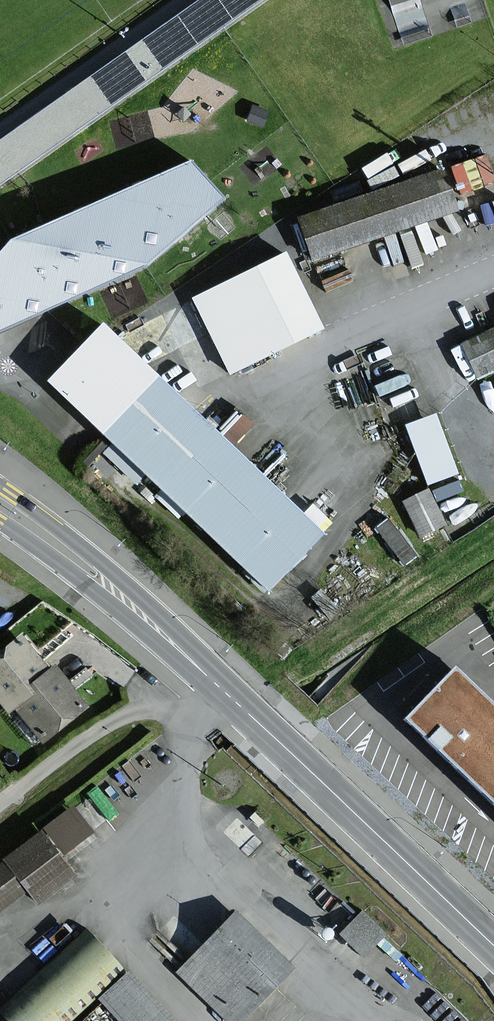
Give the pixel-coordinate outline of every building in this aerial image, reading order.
[(0,144),(0,181),(259,0),(206,0),(0,144)] [(140,271),(219,199),(185,164),(10,243),(0,253),(0,331),(140,271)] [(441,172),(299,220),(312,259),(454,211),(441,172)] [(280,258),(194,300),(229,371),(315,329),(280,258)] [(98,330),(52,377),(47,383),(262,588),(314,535),(280,502),(235,459),(179,406),(141,370),(98,330)] [(464,344),(479,375),(493,368),(493,330),(464,344)] [(432,417),(406,427),(427,483),(453,473),(432,417)] [(427,492),(403,503),(419,535),(442,524),(427,492)] [(6,708),(11,704),(46,674),(18,641),(0,656),(0,701),(6,708)] [(493,813),(493,707),(450,666),(398,721),(493,813)] [(82,708),(51,670),(46,674),(11,704),(42,741),(82,708)] [(71,876),(38,834),(4,860),(37,902),(71,876)] [(0,868),(0,908),(19,893),(0,868)] [(385,976),(409,951),(369,913),(349,934),(375,959),(371,962),(385,976)] [(234,916),(179,973),(229,1020),(240,1020),(289,969),(234,916)] [(126,975),(103,996),(126,1020),(168,1020),(126,975)]
